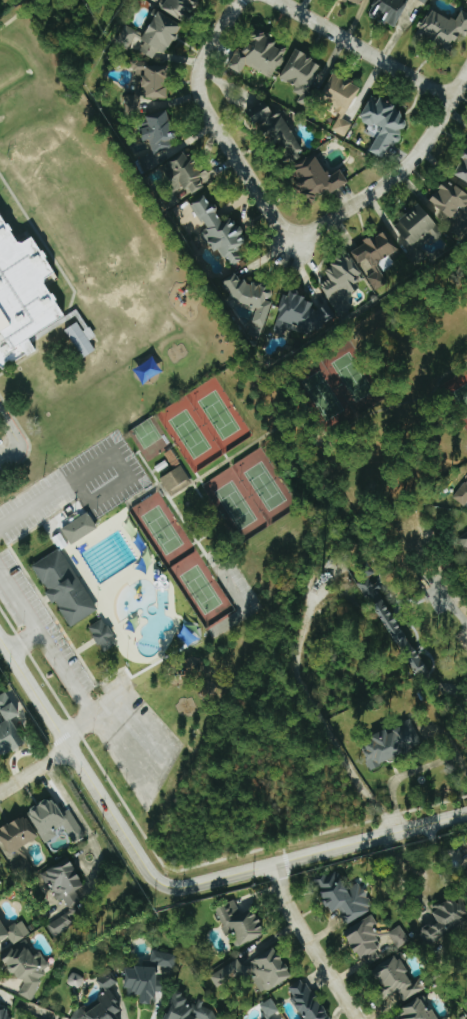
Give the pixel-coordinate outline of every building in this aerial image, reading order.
[(163,9),(187,21),(198,0),(168,0),(163,9)] [(409,0),(376,0),(370,13),(395,27),(409,0)] [(459,20),(430,8),(419,35),(454,49),(461,32),(466,34),(466,11),(463,10),(459,20)] [(126,25),(118,40),(154,60),(159,49),(167,54),(184,24),(160,11),(146,36),(126,25)] [(248,64),(272,79),(289,51),(259,33),(248,52),(240,48),(229,66),(243,74),(248,64)] [(326,65),(297,48),(281,77),(298,86),(295,92),(302,95),(298,102),(304,105),(326,65)] [(170,64),(134,63),(133,71),(137,71),(136,81),(144,81),(143,98),(168,99),(170,64)] [(347,117),(362,86),(334,73),(322,98),(337,105),(334,111),(347,117)] [(126,96),(129,113),(140,111),(137,94),(126,96)] [(372,151),(388,159),(406,123),(401,121),(406,111),(382,98),(380,100),(372,96),(362,117),(383,128),(372,151)] [(282,166),(306,154),(285,112),(277,116),(269,100),(254,108),(282,166)] [(144,128),(150,153),(179,145),(170,109),(148,115),(151,127),(144,128)] [(178,190),(187,185),(192,195),(209,185),(190,150),(163,165),(178,190)] [(348,184),(341,170),(330,176),(319,155),(293,169),(310,200),(329,189),(332,193),(348,184)] [(456,175),(466,181),(466,155),(456,175)] [(464,206),(466,208),(466,191),(447,179),(432,203),(456,218),(464,206)] [(192,205),(209,228),(205,231),(232,268),(245,258),(239,249),(248,242),(242,235),(246,232),(233,215),(226,221),(207,195),(192,205)] [(1,369),(0,368),(0,216),(15,241),(20,242),(30,235),(52,272),(42,278),(42,282),(63,315),(27,338),(33,348),(1,369)] [(352,248),(359,264),(370,259),(377,273),(369,276),(375,290),(388,285),(377,262),(398,253),(389,232),(352,248)] [(339,317),(353,310),(346,297),(360,290),(354,278),(362,275),(352,255),(333,264),(335,268),(327,272),(331,280),(322,284),(339,317)] [(267,326),(274,302),(271,301),(274,288),(230,276),(224,299),(258,308),(254,323),(267,326)] [(337,319),(330,308),(326,306),(318,311),(310,299),(291,293),(284,297),(280,311),(280,312),(274,332),(285,335),(293,331),(296,323),(304,338),(337,319)] [(83,359),(97,350),(91,341),(98,337),(92,327),(85,331),(79,322),(66,330),(83,359)] [(161,477),(170,496),(193,485),(184,466),(161,477)] [(466,508),(466,479),(453,498),(466,508)] [(99,529),(91,513),(63,527),(72,544),(99,529)] [(458,539),(465,550),(466,548),(466,533),(458,539)] [(71,628),(101,610),(63,548),(33,566),(71,628)] [(427,669),(416,676),(355,582),(366,575),(427,669)] [(89,628),(104,651),(119,641),(104,618),(89,628)] [(419,677),(440,668),(432,651),(411,660),(419,677)] [(27,745),(14,720),(21,716),(8,692),(0,696),(0,710),(7,722),(0,726),(0,753),(3,758),(27,745)] [(409,717),(421,743),(369,768),(356,743),(409,717)] [(46,843),(58,836),(55,830),(65,825),(74,843),(86,836),(71,809),(63,814),(55,798),(29,812),(46,843)] [(27,818),(0,831),(0,835),(10,855),(38,840),(27,818)] [(77,892),(87,886),(70,858),(42,874),(49,885),(50,884),(60,902),(65,899),(69,907),(82,900),(77,892)] [(361,883),(349,890),(338,870),(316,883),(333,913),(339,910),(347,925),(375,909),(361,883)] [(455,894),(433,912),(439,919),(421,934),(432,948),(466,921),(466,910),(455,894)] [(268,934),(255,908),(243,915),(236,900),(216,910),(229,936),(232,935),(239,948),(268,934)] [(83,916),(76,906),(48,926),(55,936),(83,916)] [(32,934),(23,920),(9,929),(0,914),(0,943),(9,937),(14,945),(32,934)] [(373,956),(381,952),(376,943),(381,940),(374,928),(379,924),(374,915),(345,932),(362,960),(372,954),(373,956)] [(411,941),(401,926),(389,933),(399,949),(411,941)] [(33,1001),(51,961),(38,956),(11,944),(3,961),(11,964),(8,972),(26,981),(20,995),(33,1001)] [(294,979),(279,949),(243,966),(240,960),(211,975),(218,989),(252,972),(262,994),(294,979)] [(159,966),(176,969),(178,955),(160,953),(159,966)] [(402,1003),(426,989),(420,978),(414,982),(398,955),(373,970),(390,999),(397,995),(402,1003)] [(155,1005),(155,992),(166,992),(167,981),(159,981),(159,968),(127,968),(127,995),(140,995),(140,1005),(155,1005)] [(97,980),(104,991),(118,982),(110,970),(97,980)] [(67,983),(79,990),(85,979),(73,972),(67,983)] [(306,978),(288,988),(306,1018),(330,1018),(306,978)] [(72,1016),(73,1018),(91,1018),(117,1018),(116,1017),(123,1013),(118,1005),(120,1003),(110,988),(104,991),(107,995),(72,1016)] [(269,1018),(280,1011),(272,998),(260,1006),(269,1018)] [(10,1013),(10,1011),(0,1010),(0,1018),(12,1018),(10,1013)]
